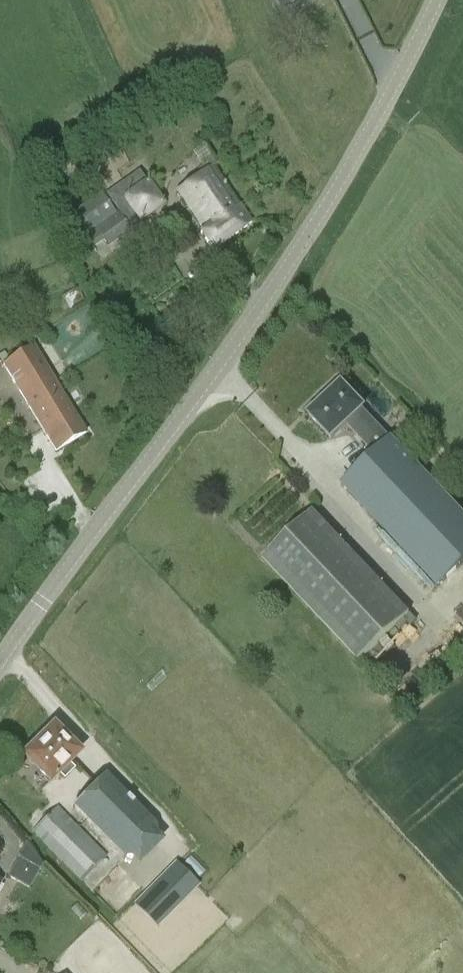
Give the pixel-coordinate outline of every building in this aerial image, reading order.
[(281,9),(299,0),(277,0),(281,9)] [(206,142),(200,146),(213,166),(176,191),(203,230),(199,233),(212,251),(253,222),(214,167),(220,163),(206,142)] [(138,171),(106,194),(130,229),(138,222),(140,225),(164,206),(147,180),(145,181),(138,171)] [(130,231),(117,212),(116,213),(102,193),(70,216),(93,250),(104,242),(108,247),(130,231)] [(86,433),(34,347),(3,366),(55,452),(86,433)] [(375,452),(340,485),(436,588),(462,563),(462,513),(392,437),(390,438),(363,409),(364,408),(342,384),(309,415),(332,438),(348,423),(375,452)] [(312,512),(262,560),(358,663),(408,616),(312,512)] [(78,754),(53,728),(24,756),(50,782),(78,754)] [(58,806),(32,832),(83,882),(108,856),(82,830),(88,825),(121,859),(156,825),(106,774),(72,809),(73,810),(67,816),(58,806)] [(26,844),(9,876),(31,888),(43,868),(26,844)] [(157,928),(177,908),(198,885),(176,862),(133,904),(157,928)]
